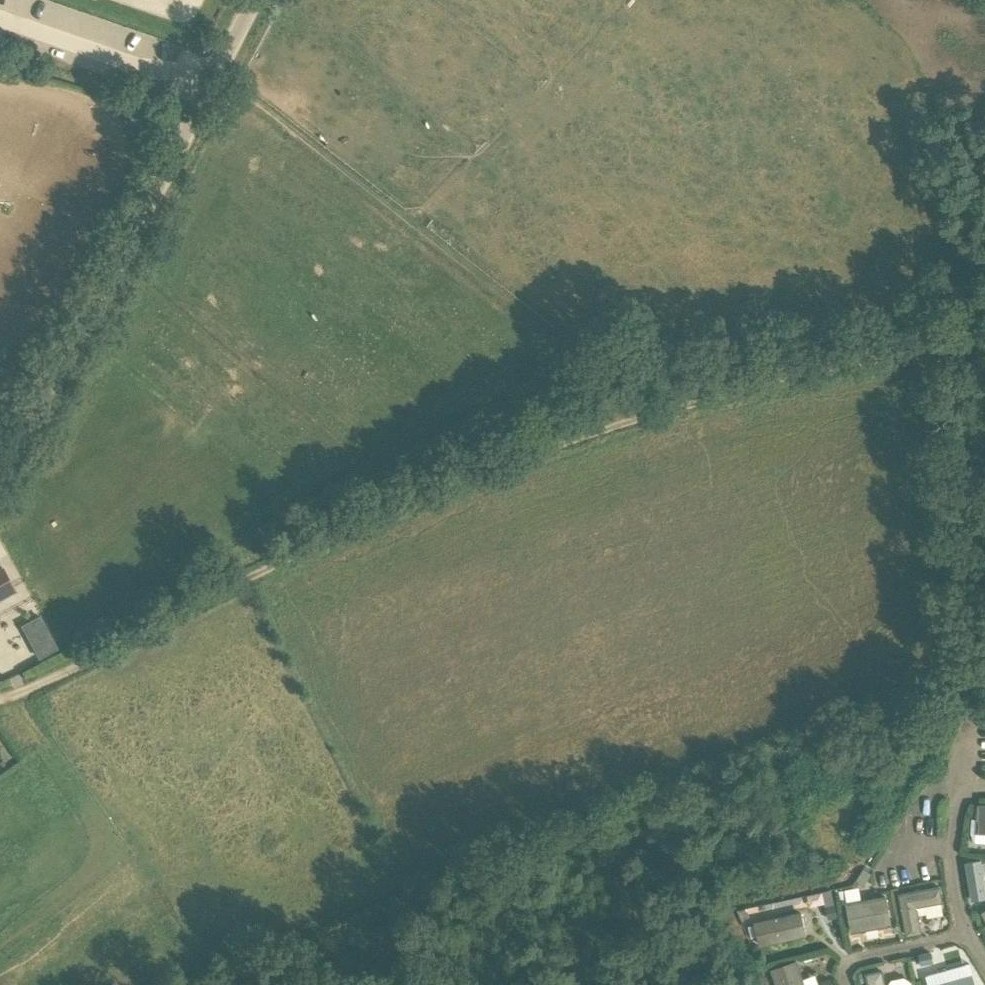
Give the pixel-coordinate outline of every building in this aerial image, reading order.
[(4,569),(0,572),(0,595),(14,588),(4,569)] [(33,647),(40,659),(58,648),(41,615),(32,620),(43,642),(33,647)] [(976,833),(984,833),(984,803),(978,803),(976,833)] [(965,863),(972,901),(984,899),(984,878),(982,861),(965,863)] [(864,869),(856,881),(865,886),(872,874),(864,869)] [(899,895),(907,937),(923,935),(918,909),(944,904),(940,887),(899,895)] [(852,935),(893,927),(887,896),(846,904),(852,935)] [(835,905),(826,907),(829,920),(838,917),(835,905)] [(760,948),(807,938),(801,912),(754,923),(760,948)] [(932,952),(919,955),(921,965),(934,962),(932,952)] [(797,961),(771,971),(777,984),(806,984),(797,961)] [(868,984),(886,984),(883,970),(866,974),(868,984)] [(940,984),(976,984),(974,976),(940,984)]
